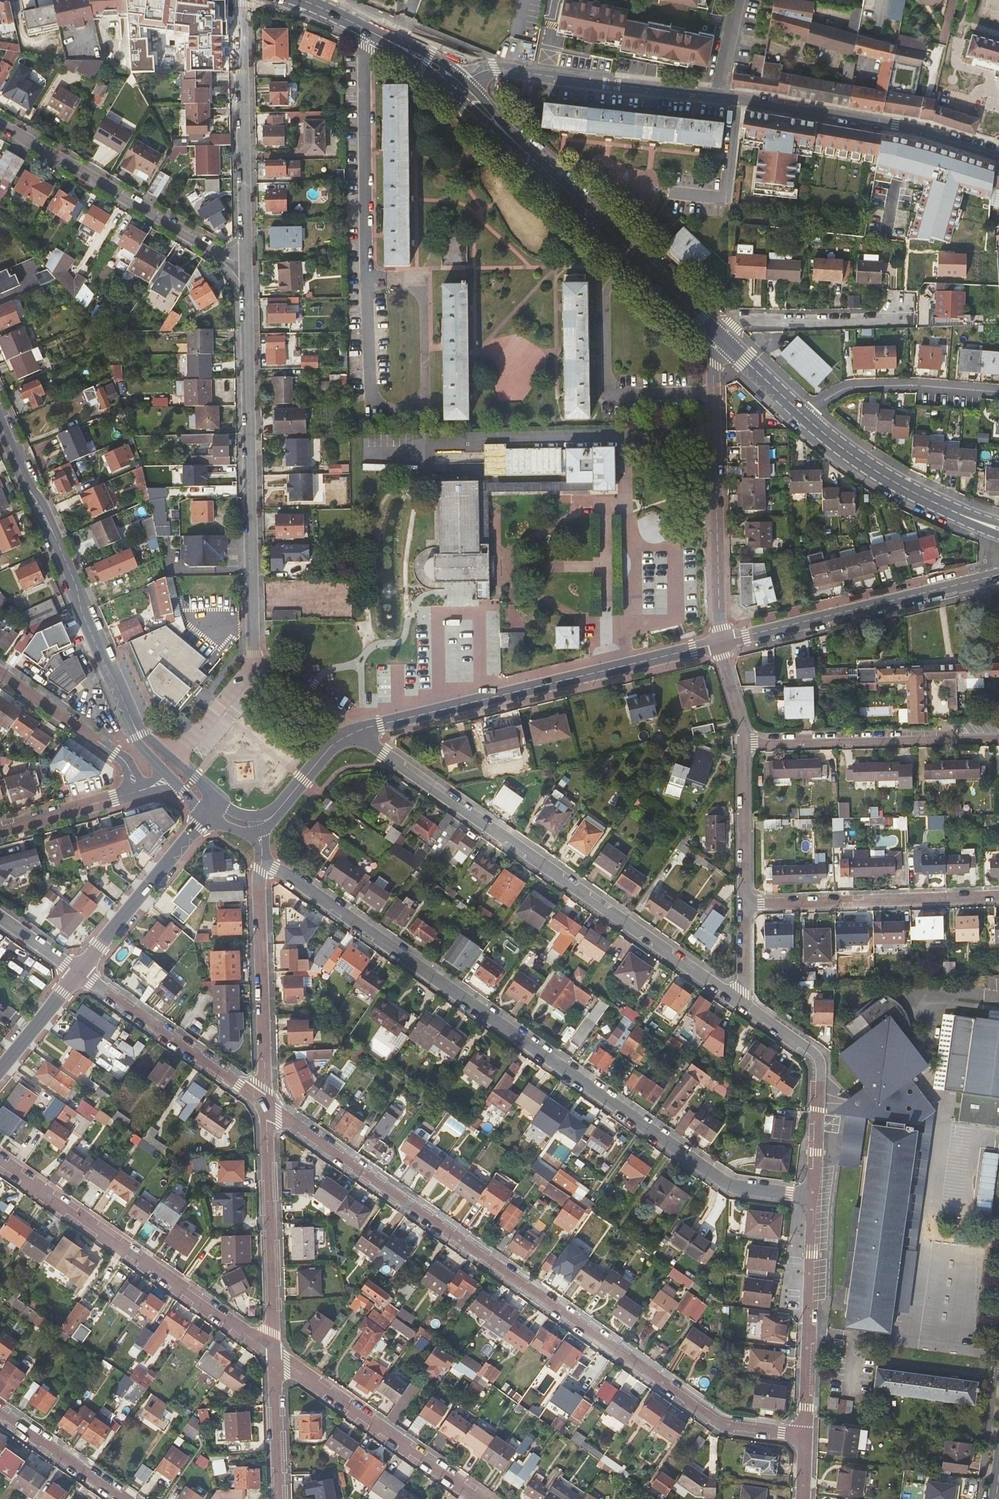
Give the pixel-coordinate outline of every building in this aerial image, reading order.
[(89,0),(52,0),(54,6),(58,27),(74,24),(75,29),(85,27),(83,22),(94,20),(93,17),(89,0)] [(104,0),(89,0),(93,17),(106,17),(104,0)] [(127,0),(104,0),(106,17),(128,16),(127,0)] [(225,0),(127,0),(128,16),(132,73),(156,73),(156,65),(159,65),(159,52),(149,52),(148,29),(186,32),(187,49),(191,49),(191,73),(212,73),(222,73),(221,43),(229,43),(228,0),(225,0)] [(571,0),(564,0),(557,31),(621,44),(625,20),(627,12),(571,0)] [(708,9),(706,2),(705,0),(662,0),(708,9)] [(816,2),(801,0),(775,0),(773,11),(812,22),(816,2)] [(890,18),(901,20),(905,0),(894,0),(890,18)] [(9,2),(0,4),(0,24),(8,23),(11,31),(16,30),(9,2)] [(58,27),(54,6),(24,13),(29,36),(59,29),(58,27)] [(863,7),(853,6),(848,31),(858,34),(863,7)] [(801,39),(809,41),(812,22),(773,11),(769,33),(772,34),(774,26),(802,33),(801,39)] [(647,25),(625,20),(621,44),(619,52),(630,54),(631,49),(635,50),(634,58),(637,58),(638,54),(642,55),(641,57),(649,58),(650,54),(658,56),(657,60),(664,61),(664,59),(668,60),(668,64),(688,67),(689,61),(709,65),(714,36),(699,33),(699,35),(685,32),(685,30),(648,22),(647,25)] [(820,44),(824,25),(812,22),(809,41),(820,44)] [(832,47),(837,28),(824,25),(820,44),(832,47)] [(844,51),(848,31),(837,28),(832,47),(844,51)] [(287,60),(286,31),(264,31),(265,61),(272,60),(272,64),(279,64),(279,60),(287,60)] [(855,51),(858,34),(848,31),(844,51),(855,54),(855,51)] [(328,62),(334,46),(327,43),(328,41),(305,32),(298,49),(328,62)] [(883,110),(896,44),(858,34),(855,51),(883,58),(877,88),(854,84),(850,105),(883,110)] [(896,44),(926,52),(928,41),(898,34),(896,44)] [(998,65),(998,43),(975,37),(969,56),(998,65)] [(21,53),(19,46),(0,42),(0,49),(21,53)] [(915,95),(926,52),(896,44),(883,110),(931,119),(936,99),(915,95)] [(638,54),(637,58),(668,64),(668,60),(664,59),(664,61),(657,60),(658,56),(650,54),(649,58),(641,57),(642,55),(638,54)] [(735,73),(732,86),(759,89),(761,77),(763,69),(764,62),(765,62),(766,56),(765,56),(755,55),(751,75),(735,73)] [(829,101),(850,105),(854,84),(853,84),(850,84),(851,75),(854,60),(847,59),(844,63),(840,82),(833,81),(829,101)] [(93,79),(104,61),(82,60),(77,70),(93,79)] [(10,67),(2,62),(0,65),(0,85),(10,67)] [(31,72),(20,66),(4,95),(13,101),(14,100),(29,108),(28,110),(30,111),(42,89),(27,79),(31,72)] [(763,69),(761,77),(779,80),(782,72),(763,69)] [(761,77),(759,89),(790,94),(794,74),(782,72),(779,80),(761,77)] [(203,104),(210,104),(210,95),(207,95),(207,89),(212,89),(212,73),(191,73),(184,73),(184,81),(182,81),(182,97),(185,97),(185,105),(203,104)] [(790,94),(820,99),(823,79),(794,74),(790,94)] [(820,99),(829,101),(833,81),(823,79),(820,99)] [(288,101),(288,82),(271,82),(271,102),(288,101)] [(385,238),(386,266),(410,266),(407,86),(383,86),(384,155),(385,208),(385,238)] [(60,118),(69,122),(81,101),(59,88),(48,105),(62,113),(60,118)] [(941,92),(937,91),(936,99),(931,119),(956,127),(976,133),(980,118),(938,106),(941,92)] [(530,105),(531,95),(521,93),(520,104),(530,105)] [(203,121),(203,104),(185,105),(180,105),(181,134),(200,134),(200,121),(203,121)] [(546,104),(543,127),(720,150),(723,126),(546,104)] [(813,152),(818,125),(746,112),(743,129),(746,130),(744,141),(764,144),(763,151),(759,150),(755,189),(793,193),(794,188),(796,171),(797,163),(797,155),(794,154),(795,149),(813,152)] [(263,126),(263,137),(285,136),(285,125),(282,125),(282,115),(269,115),(269,126),(263,126)] [(94,138),(122,154),(133,136),(105,119),(94,138)] [(307,152),(324,152),(323,123),(306,123),(307,152)] [(831,127),(818,125),(813,152),(813,153),(820,154),(821,147),(827,148),(831,127)] [(844,129),(831,127),(827,148),(826,155),(834,156),(835,149),(840,150),(844,129)] [(857,131),(844,129),(840,150),(839,157),(847,159),(848,152),(853,153),(857,131)] [(870,134),(857,131),(853,153),(852,160),(859,161),(861,154),(866,155),(870,134)] [(882,141),(898,144),(900,136),(883,133),(883,136),(882,141)] [(219,146),(231,146),(231,134),(210,135),(210,146),(219,146)] [(883,136),(870,134),(866,155),(865,162),(872,163),(874,156),(879,157),(882,141),(883,136)] [(930,168),(936,146),(900,136),(898,144),(897,148),(907,150),(904,162),(930,168)] [(764,144),(744,141),(744,146),(759,149),(759,150),(763,151),(764,144)] [(140,170),(150,176),(161,158),(136,142),(122,168),(132,174),(136,167),(141,169),(140,170)] [(220,175),(219,146),(210,146),(198,147),(198,175),(220,175)] [(187,153),(187,147),(181,147),(174,147),(168,158),(174,162),(179,153),(187,153)] [(11,182),(24,161),(7,151),(0,162),(0,176),(11,182)] [(993,184),(995,165),(954,151),(950,170),(977,180),(993,184)] [(301,176),(300,162),(267,162),(267,176),(301,176)] [(345,182),(345,170),(337,170),(337,182),(345,182)] [(53,188),(27,172),(16,190),(42,206),(53,188)] [(160,172),(148,192),(157,197),(169,177),(160,172)] [(220,179),(206,179),(206,190),(221,190),(220,179)] [(993,188),(993,184),(977,180),(975,201),(991,205),(992,197),(993,188)] [(793,193),(755,189),(754,194),(797,198),(799,189),(794,188),(793,193)] [(47,208),(48,209),(57,214),(60,208),(66,212),(68,209),(72,212),(78,202),(59,191),(54,200),(53,200),(47,208)] [(286,211),(285,192),(267,192),(268,211),(286,211)] [(936,215),(937,207),(938,200),(927,198),(925,214),(936,215)] [(224,211),(219,201),(199,211),(204,221),(209,218),(214,228),(225,223),(220,213),(224,211)] [(7,214),(9,210),(2,205),(0,209),(0,210),(7,214)] [(94,205),(84,221),(101,232),(110,215),(94,205)] [(961,213),(961,212),(937,207),(936,215),(935,229),(953,231),(952,247),(979,250),(984,217),(961,213)] [(108,267),(124,277),(129,269),(142,246),(147,238),(130,228),(119,246),(108,267)] [(303,247),(303,229),(272,229),(272,249),(287,249),(287,248),(303,247)] [(695,271),(711,254),(684,229),(669,246),(695,271)] [(935,229),(933,245),(952,247),(953,231),(935,229)] [(467,241),(467,235),(443,235),(443,265),(468,265),(467,241)] [(108,267),(119,246),(115,244),(104,264),(108,267)] [(129,269),(151,283),(167,260),(142,246),(129,269)] [(907,248),(905,276),(921,276),(922,267),(937,268),(938,249),(907,248)] [(50,264),(55,267),(63,254),(56,250),(52,257),(53,259),(50,264)] [(52,273),(75,298),(84,283),(86,278),(78,274),(74,279),(67,271),(75,260),(64,252),(52,273)] [(736,278),(767,280),(768,260),(768,255),(737,254),(736,259),(736,275),(736,278)] [(188,284),(192,277),(189,275),(195,266),(178,256),(172,265),(185,273),(181,279),(188,284)] [(843,281),(843,260),(814,259),(813,280),(843,281)] [(768,260),(767,280),(800,281),(801,262),(768,260)] [(843,281),(850,282),(851,260),(843,260),(843,281)] [(883,283),(884,263),(858,262),(857,282),(883,283)] [(281,291),(304,291),(304,276),(309,276),(309,263),(281,264),(281,291)] [(207,284),(196,270),(192,277),(188,284),(186,287),(192,294),(202,310),(217,301),(216,298),(218,297),(216,292),(213,294),(207,284)] [(589,417),(588,281),(586,281),(586,273),(566,273),(566,281),(564,281),(566,417),(589,417)] [(84,283),(75,298),(86,310),(94,295),(84,283)] [(443,283),(445,419),(458,419),(468,419),(467,283),(443,283)] [(953,292),(953,285),(938,285),(936,316),(964,317),(965,292),(953,292)] [(300,297),(269,298),(270,323),(296,323),(296,312),(300,312),(300,297)] [(12,302),(0,307),(0,330),(21,322),(12,302)] [(173,310),(180,314),(184,308),(176,304),(173,310)] [(160,331),(171,330),(180,314),(173,310),(160,331)] [(1,339),(10,360),(12,359),(33,350),(24,328),(11,334),(19,352),(12,355),(5,337),(1,339)] [(189,330),(189,355),(190,355),(210,354),(210,339),(213,339),(212,329),(189,330)] [(275,333),(269,333),(269,337),(268,338),(268,363),(285,363),(285,337),(275,337),(275,333)] [(11,334),(5,337),(12,355),(19,352),(11,334)] [(821,380),(826,384),(826,375),(833,367),(799,336),(793,343),(784,346),(787,350),(784,354),(817,385),(821,380)] [(33,350),(12,359),(21,379),(41,371),(37,363),(45,359),(40,347),(33,350)] [(940,369),(942,349),(921,348),(919,368),(940,369)] [(877,369),(877,349),(855,349),(855,369),(877,369)] [(897,349),(877,349),(877,369),(897,369),(897,349)] [(983,373),(984,353),(963,351),(961,371),(983,373)] [(984,353),(983,373),(998,374),(998,354),(984,353)] [(210,354),(190,355),(190,380),(212,379),(212,354),(210,354)] [(124,379),(121,364),(113,365),(116,381),(124,379)] [(277,404),(293,404),(293,377),(277,377),(277,390),(277,404)] [(213,406),(212,379),(190,380),(186,380),(187,406),(198,406),(213,406)] [(34,407),(43,403),(35,383),(20,390),(23,398),(30,395),(34,407)] [(93,387),(83,391),(89,404),(99,399),(103,409),(117,403),(114,398),(118,396),(112,384),(95,392),(93,387)] [(870,396),(869,405),(878,406),(878,397),(870,396)] [(103,409),(105,414),(119,408),(117,403),(103,409)] [(911,418),(908,418),(904,418),(904,413),(891,412),(888,412),(888,407),(878,406),(869,405),(863,405),(862,425),(866,426),(869,426),(869,431),(894,432),(894,438),(910,439),(911,418)] [(219,406),(213,406),(198,406),(198,428),(220,428),(219,406)] [(314,419),(314,410),(278,410),(278,433),(307,432),(307,419),(314,419)] [(760,420),(760,413),(739,413),(738,438),(744,438),(743,441),(744,455),(749,455),(749,458),(749,464),(749,468),(744,468),(744,483),(744,486),(740,487),(740,502),(745,502),(745,505),(745,510),(766,510),(766,476),(771,476),(771,445),(765,445),(765,420),(760,420)] [(60,434),(72,462),(92,454),(80,426),(60,434)] [(914,455),(918,455),(922,456),(922,460),(934,461),(937,462),(937,467),(950,468),(953,469),(953,473),(971,475),(971,471),(974,471),(978,471),(979,450),(962,449),(962,440),(948,439),(948,442),(945,442),(945,434),(932,433),(932,436),(916,435),(914,455)] [(227,434),(201,434),(201,442),(214,442),(214,456),(209,456),(209,465),(229,465),(229,436),(227,436),(227,434)] [(308,439),(287,439),(287,449),(286,449),(286,458),(287,458),(287,468),(309,467),(308,439)] [(562,482),(562,484),(609,483),(608,447),(587,448),(587,449),(562,450),(562,451),(557,451),(557,449),(500,450),(500,446),(479,447),(480,477),(557,475),(557,471),(562,471),(562,482)] [(131,464),(123,447),(109,453),(117,470),(131,464)] [(71,463),(55,470),(58,476),(55,477),(62,494),(72,490),(72,488),(80,485),(71,463)] [(183,485),(208,486),(208,465),(184,464),(183,485)] [(855,492),(851,492),(847,492),(847,488),(835,488),(831,488),(831,483),(822,483),(822,471),(818,471),(815,471),(814,466),(797,466),(797,471),(794,471),(791,471),(791,493),(822,492),(823,512),(839,511),(839,517),(856,516),(855,492)] [(992,489),(995,489),(995,494),(998,494),(998,467),(988,467),(988,489),(992,489)] [(442,479),(442,482),(468,481),(468,471),(438,471),(438,479),(442,479)] [(313,474),(290,474),(290,484),(288,483),(288,491),(290,491),(290,502),(313,501),(313,474)] [(490,600),(489,554),(481,554),(478,481),(468,481),(442,482),(438,482),(439,554),(434,554),(434,558),(432,558),(430,559),(427,561),(425,564),(424,567),(424,571),(424,573),(426,575),(429,578),(434,581),(435,583),(476,582),(476,600),(479,600),(490,600)] [(489,554),(488,491),(488,483),(488,481),(478,481),(481,554),(489,554)] [(609,490),(609,483),(562,484),(562,482),(488,483),(488,491),(609,490)] [(105,483),(82,493),(93,518),(116,507),(105,483)] [(145,502),(151,500),(148,484),(139,488),(145,502)] [(1,489),(0,490),(0,511),(9,507),(1,489)] [(213,499),(195,499),(195,521),(214,521),(213,499)] [(304,536),(304,515),(278,515),(278,536),(304,536)] [(0,522),(0,544),(4,553),(22,546),(19,538),(14,526),(18,524),(15,516),(0,522)] [(114,516),(93,525),(103,548),(124,539),(114,516)] [(155,516),(159,537),(172,537),(172,527),(170,527),(170,516),(155,516)] [(750,529),(751,551),(764,550),(764,544),(773,544),(772,520),(748,521),(748,530),(750,529)] [(14,526),(19,538),(24,536),(18,524),(14,526)] [(71,535),(80,554),(100,545),(91,526),(71,535)] [(856,552),(841,556),(809,564),(814,585),(819,583),(822,582),(823,587),(841,583),(839,578),(843,577),(850,575),(852,580),(872,576),(870,570),(874,569),(886,566),(885,561),(889,560),(896,559),(897,563),(913,559),(916,559),(917,564),(934,559),(932,554),(936,553),(940,552),(935,532),(904,540),(902,535),(871,543),(872,548),(856,552)] [(227,535),(189,536),(189,545),(185,545),(186,561),(193,567),(220,566),(220,558),(227,550),(227,535)] [(310,544),(272,545),(273,571),(285,571),(284,564),(311,563),(310,544)] [(840,550),(841,556),(856,552),(855,546),(840,550)] [(125,554),(111,560),(114,566),(128,560),(125,554)] [(89,569),(96,586),(118,576),(114,566),(111,560),(89,569)] [(742,600),(748,605),(778,597),(772,574),(770,575),(769,560),(742,560),(742,600)] [(46,581),(38,563),(19,571),(26,589),(46,581)] [(147,578),(150,585),(158,581),(162,580),(159,573),(147,578)] [(158,581),(164,607),(166,606),(162,590),(168,588),(167,585),(169,583),(168,577),(162,580),(158,581)] [(150,585),(158,620),(166,618),(166,615),(164,607),(158,581),(150,585)] [(164,607),(166,615),(169,614),(175,612),(172,597),(169,583),(167,585),(168,588),(162,590),(166,606),(164,607)] [(4,594),(0,599),(0,613),(9,600),(4,594)] [(172,597),(175,612),(177,617),(183,616),(179,596),(172,597)] [(20,614),(31,626),(60,614),(53,599),(20,614)] [(274,610),(274,620),(297,620),(297,610),(274,610)] [(175,612),(169,614),(172,624),(177,621),(177,617),(175,612)] [(31,626),(16,648),(47,671),(52,665),(55,668),(60,661),(63,660),(61,653),(74,647),(60,614),(31,626)] [(121,625),(129,643),(130,642),(145,636),(138,618),(121,625)] [(7,650),(19,633),(17,632),(10,627),(2,622),(0,625),(0,645),(7,650)] [(10,627),(17,632),(21,627),(14,622),(10,627)] [(145,636),(130,642),(152,695),(161,702),(160,705),(164,710),(168,710),(171,707),(179,713),(194,695),(195,697),(203,688),(201,686),(210,677),(201,669),(209,659),(197,649),(193,654),(178,641),(182,636),(169,625),(145,636)] [(560,648),(582,648),(581,626),(559,626),(560,648)] [(528,648),(528,632),(513,632),(513,648),(528,648)] [(511,647),(510,633),(503,633),(503,648),(511,647)] [(193,654),(197,649),(182,636),(178,641),(193,654)] [(797,678),(816,677),(816,656),(797,657),(797,678)] [(60,661),(55,668),(59,670),(52,680),(71,693),(88,678),(77,657),(64,662),(63,660),(60,661)] [(959,689),(966,689),(968,687),(968,677),(998,676),(998,663),(958,664),(958,677),(959,685),(959,689)] [(869,677),(869,681),(908,680),(908,664),(876,665),(877,677),(869,677)] [(908,680),(927,680),(927,678),(945,677),(958,677),(958,664),(908,664),(908,680)] [(747,686),(777,685),(776,665),(755,665),(755,670),(746,671),(747,686)] [(822,679),(834,679),(837,666),(822,666),(822,679)] [(837,666),(834,679),(848,679),(848,666),(837,666)] [(710,699),(704,675),(681,681),(686,705),(710,699)] [(945,685),(952,685),(959,685),(958,677),(945,677),(945,685)] [(908,680),(909,723),(928,722),(927,680),(908,680)] [(808,692),(808,686),(785,686),(785,699),(789,699),(789,715),(809,715),(809,708),(813,708),(812,692),(808,692)] [(641,696),(629,699),(634,720),(660,714),(655,693),(641,696)] [(21,713),(0,698),(0,699),(0,725),(9,731),(11,727),(21,713)] [(38,726),(21,713),(11,727),(28,739),(25,743),(41,755),(51,740),(36,729),(38,726)] [(574,737),(569,716),(535,724),(540,745),(574,737)] [(695,735),(716,730),(714,722),(692,727),(695,735)] [(524,748),(519,728),(487,735),(492,755),(524,748)] [(475,758),(470,739),(445,745),(450,764),(475,758)] [(665,791),(675,795),(678,785),(683,786),(684,786),(687,778),(693,781),(695,775),(708,780),(718,751),(699,744),(691,766),(676,761),(665,791)] [(100,771),(63,745),(52,762),(56,762),(61,765),(58,769),(65,775),(68,785),(100,776),(100,771)] [(666,758),(671,750),(665,746),(659,754),(666,758)] [(13,759),(0,756),(0,765),(11,762),(13,759)] [(800,775),(800,758),(767,759),(768,776),(777,776),(777,782),(793,782),(793,775),(800,775)] [(820,758),(800,758),(800,775),(814,775),(815,779),(828,778),(827,763),(820,762),(820,758)] [(927,777),(959,777),(959,759),(934,760),(934,763),(927,763),(927,777)] [(959,759),(959,777),(987,776),(988,764),(980,764),(980,759),(959,759)] [(849,779),(880,778),(879,761),(854,762),(855,767),(848,768),(849,779)] [(913,785),(912,764),(901,764),(901,761),(879,761),(880,778),(881,778),(881,785),(898,785),(898,778),(901,778),(901,786),(913,785)] [(30,773),(30,772),(6,779),(12,801),(36,794),(34,787),(32,779),(34,778),(35,780),(38,779),(36,771),(30,773)] [(387,787),(414,806),(417,802),(390,783),(387,787)] [(511,814),(523,798),(503,784),(492,801),(511,814)] [(678,785),(675,795),(679,796),(683,786),(678,785)] [(402,823),(414,806),(387,787),(375,804),(402,823)] [(965,814),(972,814),(972,808),(964,808),(963,791),(959,791),(959,809),(959,814),(965,814)] [(571,809),(552,795),(546,803),(548,804),(538,818),(556,831),(571,809)] [(335,814),(341,807),(329,799),(324,806),(335,814)] [(912,799),(912,815),(921,815),(921,799),(912,799)] [(921,799),(921,815),(930,815),(929,799),(921,799)] [(136,845),(148,855),(155,847),(165,839),(162,835),(175,824),(162,808),(158,809),(157,806),(149,808),(150,811),(124,819),(125,822),(126,824),(127,828),(129,835),(134,831),(136,835),(143,829),(140,826),(142,825),(148,832),(141,839),(136,845)] [(725,850),(726,806),(714,807),(711,812),(711,816),(710,816),(709,850),(725,850)] [(351,825),(356,817),(348,812),(342,820),(351,825)] [(455,817),(449,813),(439,827),(445,832),(450,825),(455,817)] [(445,832),(439,827),(425,817),(415,829),(436,844),(441,837),(445,832)] [(782,818),(765,818),(765,827),(782,827),(782,818)] [(568,841),(586,854),(602,832),(584,819),(568,841)] [(323,822),(322,824),(332,831),(333,830),(323,822)] [(299,837),(320,853),(328,844),(325,843),(332,834),(331,833),(332,831),(322,824),(321,825),(318,823),(312,831),(307,827),(299,837)] [(126,824),(108,829),(110,833),(127,828),(126,824)] [(470,854),(477,845),(464,836),(465,835),(450,825),(445,832),(441,837),(449,842),(450,840),(470,854)] [(385,837),(396,844),(403,834),(393,827),(385,837)] [(129,835),(127,828),(110,833),(108,829),(93,834),(94,839),(77,844),(84,865),(97,861),(101,860),(102,864),(117,860),(116,855),(119,854),(131,851),(128,840),(130,839),(129,835)] [(846,846),(846,831),(834,831),(834,846),(846,846)] [(691,835),(687,832),(681,840),(685,844),(691,835)] [(94,839),(93,834),(76,839),(77,844),(94,839)] [(331,846),(336,850),(339,845),(343,839),(338,835),(331,846)] [(53,862),(73,856),(68,838),(48,843),(53,862)] [(24,850),(36,847),(34,839),(22,842),(24,850)] [(343,839),(339,845),(350,852),(354,846),(343,839)] [(685,844),(681,840),(677,846),(689,854),(690,853),(693,849),(685,844)] [(584,857),(586,854),(568,841),(566,844),(584,857)] [(626,856),(606,843),(595,859),(614,873),(626,856)] [(361,860),(365,854),(354,846),(350,852),(361,860)] [(948,854),(949,871),(970,871),(970,866),(977,865),(977,848),(964,848),(964,854),(948,854)] [(698,853),(693,849),(690,853),(695,857),(698,853)] [(926,872),(949,871),(948,854),(925,855),(924,849),(917,849),(918,871),(926,870),(926,872)] [(401,858),(391,851),(387,856),(397,863),(401,858)] [(206,872),(224,870),(222,852),(204,855),(206,872)] [(489,883),(500,867),(481,853),(469,870),(489,883)] [(698,853),(695,857),(702,862),(705,858),(698,853)] [(849,874),(873,873),(873,856),(842,857),(842,868),(850,868),(849,874)] [(873,856),(873,873),(896,873),(896,867),(902,867),(902,856),(873,856)] [(350,894),(357,899),(359,896),(368,883),(359,876),(362,873),(344,861),(343,864),(337,860),(327,874),(352,892),(350,894)] [(11,871),(0,863),(0,885),(1,885),(11,871)] [(797,864),(798,881),(821,881),(821,874),(828,874),(828,863),(797,864)] [(768,882),(798,881),(797,864),(768,865),(768,882)] [(646,878),(627,865),(616,881),(634,894),(646,878)] [(418,870),(414,875),(436,890),(439,885),(418,870)] [(509,906),(525,884),(506,870),(490,892),(509,906)] [(382,878),(377,886),(387,892),(392,885),(382,878)] [(368,883),(359,896),(380,911),(391,895),(387,892),(377,886),(370,881),(368,883)] [(211,883),(211,892),(242,890),(242,882),(211,883)] [(93,901),(100,892),(89,883),(70,905),(78,912),(84,917),(87,919),(93,911),(92,910),(97,904),(93,901)] [(645,904),(664,917),(665,915),(677,898),(659,885),(645,904)] [(242,890),(211,892),(208,901),(243,899),(242,890)] [(554,910),(556,907),(534,891),(532,894),(554,910)] [(540,930),(554,910),(532,894),(518,914),(540,930)] [(665,915),(684,928),(698,909),(679,896),(677,898),(665,915)] [(469,914),(473,909),(458,898),(454,903),(469,914)] [(714,898),(705,911),(710,915),(698,933),(701,934),(697,940),(710,949),(718,938),(713,934),(725,918),(721,916),(716,912),(721,904),(721,903),(714,898)] [(62,932),(78,912),(70,905),(63,899),(47,919),(62,932)] [(416,911),(400,899),(389,914),(405,926),(416,911)] [(716,912),(721,916),(727,908),(721,904),(716,912)] [(477,912),(489,921),(494,914),(481,905),(477,912)] [(308,944),(320,927),(292,908),(286,908),(287,945),(308,944)] [(212,935),(240,934),(239,909),(217,910),(217,925),(212,926),(212,935)] [(78,912),(62,932),(68,937),(84,917),(78,912)] [(552,951),(561,957),(575,938),(576,937),(574,935),(580,926),(560,912),(549,925),(562,936),(552,951)] [(665,915),(664,917),(683,930),(684,928),(665,915)] [(977,938),(977,916),(955,916),(955,939),(977,938)] [(942,937),(941,917),(924,918),(925,938),(942,937)] [(424,939),(437,949),(442,942),(435,937),(438,933),(433,930),(436,924),(429,919),(425,924),(419,919),(411,930),(419,935),(417,938),(422,942),(424,939)] [(793,945),(793,920),(765,921),(765,945),(793,945)] [(904,920),(873,921),(874,948),(904,947),(904,920)] [(185,921),(179,929),(194,942),(196,935),(198,931),(185,921)] [(179,929),(172,924),(168,929),(159,922),(143,942),(151,949),(158,940),(165,946),(179,929)] [(867,943),(867,923),(843,923),(843,943),(867,943)] [(590,931),(583,926),(576,937),(575,938),(582,943),(579,947),(600,961),(613,943),(592,929),(590,931)] [(829,927),(818,928),(818,931),(805,931),(806,959),(830,958),(829,927)] [(338,948),(347,936),(340,931),(334,941),(331,938),(325,947),(311,966),(311,971),(323,971),(331,959),(336,952),(338,948)] [(470,971),(484,951),(461,936),(446,958),(462,970),(464,967),(470,971)] [(844,946),(845,952),(863,949),(862,943),(844,946)] [(311,966),(325,947),(321,944),(310,961),(311,966)] [(359,979),(367,967),(372,961),(352,947),(346,954),(344,958),(336,952),(331,959),(359,979)] [(346,954),(338,948),(336,952),(344,958),(346,954)] [(289,967),(290,972),(294,972),(298,972),(297,949),(282,949),(283,967),(289,967)] [(555,967),(561,957),(552,951),(549,949),(542,958),(555,967)] [(615,973),(638,990),(654,967),(631,951),(615,973)] [(214,978),(240,977),(239,952),(213,953),(214,978)] [(475,975),(492,987),(505,970),(488,958),(475,975)] [(169,972),(162,967),(161,968),(164,971),(163,972),(151,962),(139,976),(155,989),(167,974),(169,972)] [(582,964),(579,969),(587,974),(590,970),(582,964)] [(13,965),(8,972),(14,975),(19,969),(13,965)] [(571,965),(565,974),(572,979),(573,977),(581,983),(587,974),(579,969),(578,970),(571,965)] [(14,975),(22,981),(28,972),(20,967),(19,969),(14,975)] [(354,986),(375,1000),(386,984),(372,974),(373,972),(367,967),(359,979),(354,986)] [(529,1004),(542,985),(521,971),(508,989),(521,998),(529,1004)] [(167,974),(155,989),(153,991),(169,1004),(182,988),(167,974)] [(542,994),(542,999),(555,1008),(559,1007),(568,1014),(579,1000),(585,1004),(591,996),(562,976),(559,979),(555,976),(542,994)] [(294,979),(294,977),(287,977),(287,999),(305,999),(304,978),(303,979),(294,979)] [(691,995),(673,983),(661,1000),(678,1012),(691,995)] [(237,984),(215,985),(217,1012),(220,1012),(238,1012),(237,984)] [(521,998),(508,989),(506,992),(519,1001),(521,998)] [(146,990),(139,999),(144,1002),(151,994),(146,990)] [(710,1002),(701,996),(688,1013),(702,1023),(707,1017),(701,1013),(710,1002)] [(379,1032),(401,1046),(417,1023),(409,1017),(409,1018),(383,1000),(371,1017),(384,1025),(379,1032)] [(827,1025),(835,1026),(836,1002),(816,1001),(815,1023),(827,1024),(827,1025)] [(84,1004),(75,1017),(98,1033),(108,1041),(117,1028),(84,1004)] [(625,1016),(630,1019),(634,1013),(623,1004),(618,1011),(625,1016)] [(359,1018),(359,1017),(344,1007),(339,1016),(353,1026),(359,1018)] [(882,1117),(932,1079),(906,1045),(914,1039),(911,1029),(908,1023),(902,1016),(896,1011),(890,1008),(847,1040),(859,1056),(844,1068),(882,1117)] [(242,1029),(242,1012),(238,1012),(220,1012),(221,1041),(238,1041),(238,1029),(242,1029)] [(435,1044),(448,1026),(436,1017),(434,1020),(426,1014),(410,1037),(418,1043),(423,1038),(434,1046),(435,1044)] [(630,1035),(632,1032),(628,1030),(633,1022),(630,1019),(625,1016),(618,1026),(630,1035)] [(973,1017),(973,1019),(955,1017),(944,1089),(963,1092),(959,1121),(998,1126),(998,1021),(973,1017)] [(580,1049),(596,1025),(587,1019),(571,1042),(580,1049)] [(202,1020),(191,1035),(197,1040),(209,1024),(202,1020)] [(291,1045),(314,1044),(313,1030),(311,1030),(310,1021),(290,1022),(291,1045)] [(632,1032),(637,1025),(633,1022),(628,1030),(632,1032)] [(642,1028),(637,1025),(632,1032),(630,1035),(621,1048),(619,1050),(639,1064),(640,1062),(644,1064),(648,1059),(652,1062),(656,1055),(634,1039),(642,1028)] [(435,1044),(456,1058),(469,1040),(448,1026),(435,1044)] [(608,1040),(621,1048),(630,1035),(618,1026),(608,1040)] [(63,1031),(58,1037),(68,1044),(73,1038),(63,1031)] [(108,1041),(98,1033),(89,1046),(109,1061),(119,1048),(117,1047),(108,1041)] [(386,1057),(393,1048),(377,1035),(369,1044),(386,1057)] [(678,1052),(684,1043),(672,1035),(666,1043),(678,1052)] [(423,1038),(418,1043),(430,1052),(434,1046),(423,1038)] [(135,1060),(145,1046),(138,1041),(133,1048),(122,1040),(117,1047),(119,1048),(135,1060)] [(777,1063),(780,1060),(755,1043),(740,1066),(763,1081),(764,1080),(777,1063)] [(604,1069),(606,1070),(614,1058),(599,1047),(591,1059),(598,1064),(604,1069)] [(341,1049),(308,1051),(308,1058),(313,1058),(313,1060),(334,1059),(341,1049)] [(90,1060),(76,1050),(65,1066),(81,1077),(87,1068),(91,1070),(95,1064),(90,1060)] [(460,1077),(484,1094),(500,1072),(485,1061),(488,1056),(479,1050),(460,1077)] [(95,1064),(107,1071),(110,1067),(93,1056),(90,1060),(95,1064)] [(692,1064),(686,1059),(679,1069),(685,1074),(692,1064)] [(75,1080),(61,1070),(47,1060),(36,1075),(65,1096),(70,1088),(69,1087),(75,1080)] [(150,1076),(164,1086),(175,1069),(162,1060),(150,1076)] [(293,1104),(299,1108),(308,1095),(305,1093),(314,1084),(304,1060),(286,1068),(289,1076),(297,1096),(298,1097),(293,1104)] [(791,1072),(777,1063),(764,1080),(791,1097),(799,1084),(788,1076),(791,1072)] [(352,1064),(343,1073),(347,1078),(356,1069),(352,1064)] [(505,1074),(512,1078),(519,1068),(512,1064),(505,1074)] [(591,1072),(598,1077),(604,1069),(598,1064),(591,1072)] [(706,1082),(710,1076),(692,1064),(685,1074),(695,1081),(703,1087),(706,1082)] [(626,1085),(633,1089),(643,1075),(637,1070),(626,1085)] [(505,1074),(488,1099),(507,1112),(518,1096),(506,1089),(513,1079),(512,1078),(505,1074)] [(685,1074),(663,1105),(676,1114),(693,1089),(691,1088),(695,1081),(685,1074)] [(643,1075),(633,1089),(654,1104),(664,1089),(643,1075)] [(292,1098),(297,1096),(289,1076),(284,1078),(292,1098)] [(715,1089),(719,1082),(710,1076),(706,1082),(715,1089)] [(310,1093),(330,1107),(341,1092),(321,1077),(310,1093)] [(70,1088),(65,1096),(67,1097),(78,1082),(75,1080),(69,1087),(70,1088)] [(186,1120),(207,1090),(194,1081),(189,1087),(187,1085),(176,1100),(184,1106),(178,1115),(186,1120)] [(21,1083),(5,1106),(22,1118),(38,1095),(21,1083)] [(537,1117),(550,1099),(550,1098),(529,1083),(516,1102),(537,1117)] [(101,1098),(105,1101),(109,1096),(98,1088),(94,1093),(101,1098)] [(66,1104),(56,1097),(43,1114),(54,1121),(64,1107),(66,1104)] [(79,1113),(92,1122),(101,1110),(106,1102),(105,1101),(101,1098),(92,1110),(83,1104),(77,1112),(79,1113)] [(209,1099),(207,1102),(220,1112),(222,1109),(209,1099)] [(537,1117),(533,1122),(549,1133),(564,1110),(550,1099),(537,1117)] [(220,1112),(207,1102),(196,1118),(221,1136),(232,1120),(220,1112)] [(403,1113),(392,1105),(364,1144),(368,1146),(366,1148),(381,1159),(387,1151),(383,1147),(386,1144),(383,1141),(403,1113)] [(336,1131),(338,1128),(349,1112),(344,1109),(331,1127),(336,1131)] [(349,1112),(338,1128),(349,1135),(347,1138),(351,1140),(352,1138),(354,1139),(365,1123),(349,1112)] [(75,1119),(88,1127),(92,1122),(79,1113),(75,1119)] [(118,1113),(113,1119),(121,1124),(125,1127),(129,1121),(118,1113)] [(711,1141),(723,1125),(706,1113),(694,1130),(711,1141)] [(680,1127),(686,1131),(694,1118),(688,1114),(680,1126),(680,1127)] [(476,1116),(470,1125),(474,1128),(480,1119),(476,1116)] [(772,1142),(790,1144),(793,1119),(775,1116),(772,1142)] [(45,1134),(44,1136),(62,1149),(65,1144),(73,1134),(54,1121),(45,1134)] [(15,1141),(32,1153),(44,1136),(45,1134),(28,1122),(15,1141)] [(513,1125),(509,1129),(515,1133),(518,1129),(513,1125)] [(848,1285),(844,1310),(844,1317),(832,1315),(831,1323),(888,1331),(917,1132),(871,1125),(859,1208),(853,1207),(842,1284),(848,1285)] [(142,1139),(163,1154),(167,1148),(153,1138),(158,1130),(151,1126),(142,1139)] [(560,1127),(554,1136),(567,1146),(570,1141),(563,1136),(566,1131),(560,1127)] [(676,1132),(682,1136),(686,1131),(680,1127),(676,1132)] [(515,1133),(509,1129),(505,1135),(511,1139),(515,1133)] [(581,1143),(579,1143),(574,1151),(580,1155),(589,1144),(604,1154),(607,1149),(611,1144),(613,1140),(598,1130),(590,1142),(584,1138),(581,1143)] [(411,1164),(425,1146),(428,1141),(414,1131),(402,1149),(409,1154),(405,1160),(411,1164)] [(844,1138),(842,1164),(861,1166),(863,1131),(860,1131),(860,1139),(844,1138)] [(445,1160),(425,1146),(411,1164),(432,1179),(435,1174),(445,1160)] [(788,1172),(790,1151),(760,1147),(757,1169),(788,1172)] [(77,1186),(85,1175),(95,1160),(88,1155),(84,1160),(72,1151),(50,1181),(55,1184),(62,1175),(77,1186)] [(978,1205),(993,1207),(998,1152),(984,1151),(978,1205)] [(642,1184),(652,1169),(632,1155),(614,1180),(623,1186),(630,1176),(642,1184)] [(448,1156),(445,1160),(435,1174),(455,1189),(469,1170),(448,1156)] [(207,1172),(204,1157),(197,1157),(197,1159),(191,1159),(194,1174),(195,1176),(198,1176),(197,1174),(207,1172)] [(106,1190),(109,1186),(118,1172),(97,1158),(95,1160),(85,1175),(106,1190)] [(191,1159),(190,1158),(183,1168),(182,1170),(190,1175),(194,1174),(191,1159)] [(219,1180),(243,1178),(241,1160),(218,1162),(219,1180)] [(294,1186),(294,1194),(314,1194),(313,1169),(297,1170),(297,1162),(289,1163),(289,1186),(294,1186)] [(129,1201),(130,1201),(141,1185),(120,1170),(118,1172),(109,1186),(120,1194),(119,1197),(128,1203),(129,1201)] [(478,1199),(489,1185),(469,1170),(455,1189),(475,1203),(478,1199)] [(560,1170),(552,1182),(572,1197),(575,1192),(582,1197),(587,1189),(560,1170)] [(351,1192),(328,1177),(316,1194),(315,1195),(338,1211),(349,1195),(351,1192)] [(674,1215),(688,1195),(663,1177),(648,1197),(674,1215)] [(514,1193),(493,1178),(489,1185),(478,1199),(487,1206),(489,1204),(492,1206),(490,1209),(498,1215),(514,1193)] [(587,1189),(582,1197),(595,1207),(601,1199),(587,1189)] [(174,1225),(175,1224),(187,1207),(166,1192),(155,1207),(153,1211),(174,1225)] [(243,1223),(242,1192),(212,1193),(212,1206),(223,1206),(223,1223),(243,1223)] [(373,1212),(349,1195),(338,1211),(361,1228),(373,1212)] [(129,1212),(144,1223),(147,1220),(153,1211),(155,1207),(140,1197),(129,1212)] [(590,1215),(593,1211),(579,1201),(572,1197),(558,1217),(574,1229),(586,1211),(590,1215)] [(579,1201),(593,1211),(595,1207),(582,1197),(579,1201)] [(499,1223),(511,1232),(524,1213),(512,1204),(499,1223)] [(603,1216),(605,1213),(596,1207),(594,1210),(603,1216)] [(153,1211),(147,1220),(168,1234),(174,1225),(153,1211)] [(765,1235),(764,1242),(778,1244),(782,1215),(766,1212),(766,1216),(749,1214),(746,1232),(765,1235)] [(11,1215),(10,1217),(0,1231),(0,1235),(20,1249),(21,1247),(33,1231),(11,1215)] [(697,1235),(699,1233),(684,1222),(683,1225),(697,1235)] [(168,1234),(164,1240),(187,1256),(198,1240),(175,1224),(174,1225),(168,1234)] [(671,1241),(686,1252),(697,1235),(683,1225),(671,1241)] [(316,1239),(324,1239),(324,1227),(316,1227),(316,1239)] [(375,1260),(389,1241),(381,1235),(380,1236),(368,1227),(356,1246),(375,1260)] [(295,1258),(315,1258),(315,1228),(294,1229),(295,1258)] [(510,1247),(528,1260),(541,1240),(528,1230),(523,1237),(519,1235),(510,1247)] [(54,1246),(33,1231),(21,1247),(42,1263),(45,1259),(50,1251),(54,1246)] [(499,1248),(504,1251),(514,1236),(509,1233),(499,1248)] [(697,1235),(711,1246),(713,1243),(699,1233),(697,1235)] [(402,1240),(394,1234),(389,1241),(375,1260),(375,1261),(382,1266),(387,1260),(400,1269),(416,1245),(404,1237),(402,1240)] [(224,1236),(224,1264),(250,1263),(250,1258),(248,1259),(247,1235),(224,1236)] [(709,1248),(711,1246),(697,1235),(686,1252),(700,1262),(700,1261),(706,1265),(716,1253),(709,1248)] [(53,1254),(50,1251),(45,1259),(66,1274),(82,1250),(64,1238),(53,1254)] [(588,1261),(590,1258),(571,1245),(565,1254),(584,1267),(588,1261)] [(747,1275),(768,1277),(768,1271),(775,1271),(777,1250),(751,1247),(747,1275)] [(542,1267),(550,1272),(558,1260),(551,1254),(542,1267)] [(82,1273),(91,1261),(85,1257),(77,1269),(82,1273)] [(456,1276),(458,1273),(437,1259),(435,1261),(456,1276)] [(446,1290),(456,1276),(435,1261),(421,1281),(442,1295),(446,1290)] [(609,1275),(588,1261),(584,1267),(576,1278),(597,1292),(609,1275)] [(624,1296),(633,1284),(623,1278),(625,1274),(614,1267),(609,1275),(597,1292),(604,1297),(609,1291),(621,1300),(624,1296)] [(251,1289),(242,1269),(223,1278),(231,1295),(240,1291),(241,1293),(251,1289)] [(456,1276),(446,1290),(460,1300),(455,1307),(461,1311),(480,1284),(460,1270),(458,1273),(456,1276)] [(302,1295),(323,1294),(323,1271),(301,1272),(302,1295)] [(689,1273),(687,1277),(694,1282),(697,1278),(689,1273)] [(690,1290),(696,1283),(694,1282),(687,1277),(685,1275),(680,1282),(690,1290)] [(767,1283),(768,1277),(747,1275),(745,1302),(771,1304),(773,1284),(767,1283)] [(139,1287),(128,1279),(125,1284),(136,1292),(138,1289),(139,1287)] [(383,1303),(389,1295),(380,1289),(382,1286),(372,1279),(364,1290),(383,1303)] [(408,1300),(416,1288),(406,1282),(398,1293),(408,1300)] [(140,1308),(148,1296),(138,1289),(136,1292),(125,1284),(113,1300),(134,1316),(140,1308)] [(651,1324),(662,1331),(678,1308),(680,1306),(673,1301),(678,1294),(667,1285),(651,1308),(658,1314),(651,1324)] [(516,1321),(521,1313),(502,1300),(499,1304),(482,1292),(471,1309),(479,1314),(488,1320),(486,1324),(504,1337),(516,1321)] [(698,1322),(709,1306),(689,1292),(680,1306),(678,1308),(698,1322)] [(165,1304),(150,1293),(148,1296),(140,1308),(155,1318),(165,1304)] [(365,1307),(369,1301),(359,1294),(350,1307),(356,1311),(361,1304),(365,1307)] [(8,1300),(14,1304),(18,1298),(12,1295),(8,1300)] [(383,1303),(381,1307),(386,1310),(390,1306),(394,1299),(389,1295),(383,1303)] [(645,1311),(624,1296),(621,1300),(613,1313),(633,1327),(645,1311)] [(18,1298),(14,1304),(20,1309),(24,1303),(18,1298)] [(28,1306),(39,1314),(43,1309),(31,1302),(28,1306)] [(26,1315),(34,1321),(39,1314),(28,1306),(26,1309),(28,1311),(26,1315)] [(386,1310),(396,1317),(400,1312),(390,1306),(386,1310)] [(770,1317),(771,1311),(749,1308),(747,1321),(758,1322),(758,1319),(765,1320),(763,1337),(786,1340),(788,1319),(770,1317)] [(844,1317),(844,1310),(833,1308),(832,1315),(844,1317)] [(190,1323),(170,1309),(153,1333),(146,1344),(143,1348),(152,1354),(174,1324),(176,1326),(172,1331),(180,1337),(190,1323)] [(479,1314),(471,1309),(469,1313),(476,1318),(479,1314)] [(74,1310),(61,1329),(82,1344),(92,1330),(83,1323),(76,1333),(72,1330),(79,1320),(82,1316),(74,1310)] [(303,1330),(319,1341),(334,1320),(320,1310),(311,1322),(310,1321),(303,1330)] [(354,1348),(368,1358),(380,1341),(378,1340),(391,1322),(374,1310),(361,1328),(366,1331),(354,1348)] [(49,1331),(54,1324),(39,1314),(34,1321),(49,1331)] [(79,1320),(72,1330),(76,1333),(83,1323),(79,1320)] [(334,1320),(319,1341),(320,1343),(322,1340),(332,1327),(336,1322),(334,1320)] [(404,1323),(399,1320),(395,1327),(399,1330),(404,1323)] [(536,1336),(516,1321),(504,1337),(525,1352),(536,1336)] [(193,1324),(182,1340),(198,1351),(208,1336),(193,1324)] [(8,1358),(24,1335),(10,1325),(5,1332),(1,1329),(0,1331),(0,1353),(8,1358)] [(332,1327),(322,1340),(328,1344),(337,1330),(332,1327)] [(421,1327),(417,1332),(437,1346),(441,1341),(421,1327)] [(554,1352),(563,1340),(545,1327),(539,1335),(548,1341),(545,1345),(554,1352)] [(153,1333),(145,1328),(138,1338),(146,1344),(153,1333)] [(694,1328),(680,1348),(695,1359),(701,1351),(704,1347),(709,1350),(715,1342),(694,1328)] [(196,1365),(217,1380),(218,1379),(230,1362),(234,1357),(228,1353),(229,1351),(219,1344),(225,1335),(220,1331),(196,1365)] [(552,1355),(546,1364),(556,1371),(562,1363),(571,1369),(581,1355),(564,1343),(555,1357),(552,1355)] [(437,1346),(427,1361),(432,1364),(436,1359),(444,1365),(449,1369),(456,1359),(437,1346)] [(781,1374),(784,1353),(752,1349),(750,1370),(781,1374)] [(444,1365),(436,1359),(432,1364),(428,1371),(436,1376),(444,1365)] [(691,1378),(710,1392),(719,1380),(712,1374),(716,1367),(705,1359),(691,1378)] [(9,1399),(26,1374),(25,1373),(31,1365),(23,1360),(18,1368),(9,1361),(1,1374),(0,1373),(0,1393),(9,1399)] [(230,1362),(218,1379),(238,1393),(250,1376),(230,1362)] [(364,1363),(354,1377),(374,1391),(384,1376),(364,1363)] [(973,1405),(976,1383),(874,1368),(871,1391),(973,1405)] [(128,1376),(147,1389),(153,1381),(137,1370),(134,1374),(131,1372),(128,1376)] [(630,1374),(625,1370),(618,1379),(624,1383),(630,1374)] [(377,1389),(397,1403),(408,1388),(388,1373),(377,1389)] [(477,1396),(487,1381),(478,1375),(468,1389),(477,1396)] [(598,1395),(609,1402),(617,1390),(606,1383),(601,1389),(598,1387),(596,1391),(599,1393),(598,1395)] [(28,1402),(38,1388),(33,1384),(23,1398),(28,1402)] [(397,1403),(388,1417),(392,1421),(399,1411),(403,1414),(419,1390),(411,1384),(408,1388),(397,1403)] [(754,1406),(784,1410),(787,1388),(757,1384),(754,1406)] [(53,1399),(38,1388),(28,1402),(43,1413),(53,1399)] [(640,1405),(619,1391),(606,1409),(626,1424),(640,1405)] [(594,1402),(585,1396),(571,1417),(579,1423),(587,1410),(590,1412),(594,1407),(591,1405),(594,1402)] [(433,1397),(420,1414),(425,1418),(426,1416),(437,1424),(448,1409),(437,1402),(438,1401),(433,1397)] [(833,1409),(835,1399),(826,1397),(824,1408),(833,1409)] [(167,1404),(159,1398),(152,1408),(149,1406),(143,1414),(163,1429),(169,1420),(160,1414),(167,1404)] [(640,1414),(655,1425),(666,1408),(652,1398),(640,1414)] [(849,1412),(851,1400),(837,1398),(836,1410),(849,1412)] [(520,1413),(524,1407),(519,1403),(515,1409),(520,1413)] [(69,1409),(59,1423),(73,1433),(77,1429),(84,1434),(95,1417),(84,1409),(79,1416),(69,1409)] [(403,1414),(399,1411),(392,1421),(397,1424),(403,1414)] [(686,1425),(666,1411),(654,1428),(674,1442),(686,1425)] [(248,1422),(248,1412),(224,1413),(226,1441),(248,1440),(247,1422),(248,1422)] [(453,1436),(461,1442),(463,1441),(473,1426),(452,1412),(440,1430),(446,1435),(447,1434),(448,1433),(453,1436)] [(323,1439),(321,1414),(300,1416),(302,1441),(323,1439)] [(84,1434),(82,1436),(98,1447),(111,1429),(95,1417),(84,1434)] [(191,1420),(188,1424),(199,1431),(202,1427),(191,1420)] [(199,1431),(188,1424),(185,1430),(195,1437),(199,1431)] [(473,1453),(480,1458),(482,1456),(494,1438),(474,1424),(473,1426),(463,1441),(475,1450),(473,1453)] [(827,1424),(825,1434),(829,1434),(828,1452),(850,1455),(854,1427),(827,1424)] [(359,1444),(337,1428),(326,1444),(348,1459),(359,1444)] [(574,1433),(569,1439),(580,1446),(586,1438),(578,1432),(576,1435),(574,1433)] [(520,1446),(517,1451),(522,1455),(533,1438),(528,1434),(520,1446)] [(482,1456),(503,1470),(517,1451),(520,1446),(516,1443),(513,1447),(497,1435),(494,1438),(482,1456)] [(692,1448),(698,1452),(707,1440),(701,1435),(692,1448)] [(969,1460),(971,1443),(941,1440),(938,1466),(962,1469),(963,1459),(969,1460)] [(172,1445),(155,1469),(171,1480),(187,1457),(172,1445)] [(24,1464),(26,1461),(5,1447),(0,1455),(0,1470),(13,1479),(24,1464)] [(373,1456),(360,1448),(352,1459),(367,1471),(361,1480),(369,1486),(377,1477),(385,1465),(377,1460),(373,1456)] [(776,1474),(779,1454),(746,1450),(744,1465),(763,1467),(762,1472),(776,1474)] [(622,1468),(604,1455),(601,1461),(605,1464),(614,1470),(621,1475),(627,1467),(624,1465),(622,1468)] [(204,1463),(195,1457),(190,1463),(199,1469),(204,1463)] [(246,1470),(255,1469),(255,1459),(246,1460),(246,1468),(246,1470)] [(506,1478),(521,1488),(531,1473),(516,1462),(506,1478)] [(219,1463),(211,1465),(213,1475),(221,1473),(219,1463)] [(33,1498),(46,1480),(24,1464),(13,1479),(11,1482),(33,1498)] [(134,1476),(144,1484),(153,1471),(142,1464),(134,1476)] [(614,1470),(605,1464),(601,1468),(611,1474),(614,1470)] [(716,1494),(717,1478),(708,1478),(689,1465),(678,1481),(697,1494),(716,1494)] [(235,1489),(258,1488),(257,1469),(255,1469),(246,1470),(246,1468),(235,1468),(235,1489)] [(835,1468),(834,1480),(837,1480),(836,1491),(857,1493),(860,1470),(835,1468)] [(385,1471),(372,1489),(381,1495),(378,1498),(396,1498),(403,1489),(405,1486),(385,1471)] [(668,1496),(665,1494),(674,1482),(661,1472),(657,1477),(659,1479),(654,1486),(663,1493),(662,1495),(660,1494),(658,1497),(656,1498),(666,1498),(668,1496)] [(579,1492),(558,1478),(546,1496),(543,1498),(574,1498),(579,1492)] [(323,1492),(326,1491),(327,1498),(335,1498),(332,1479),(314,1481),(314,1492),(323,1492)] [(532,1498),(543,1498),(546,1496),(542,1493),(545,1487),(535,1479),(525,1494),(532,1498)] [(956,1482),(935,1479),(932,1498),(954,1498),(956,1482)] [(67,1493),(60,1487),(59,1488),(53,1484),(42,1498),(63,1498),(67,1493)] [(646,1492),(648,1489),(650,1487),(645,1484),(641,1489),(646,1492)] [(202,1498),(186,1487),(177,1498),(202,1498)] [(766,1489),(743,1487),(742,1498),(765,1498),(766,1489)] [(210,1498),(220,1498),(221,1498),(229,1497),(229,1489),(217,1489),(210,1498)] [(403,1489),(396,1498),(416,1498),(403,1489)] [(658,1497),(648,1489),(646,1492),(655,1498),(656,1498),(658,1497)]
